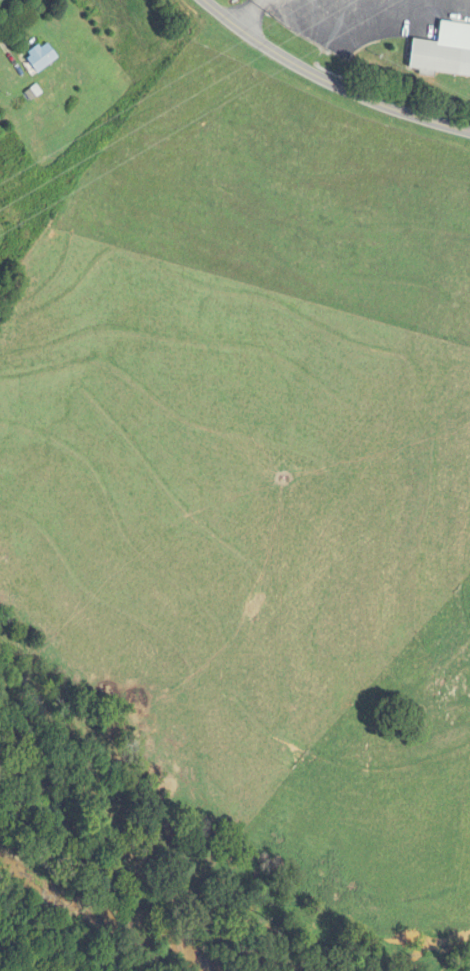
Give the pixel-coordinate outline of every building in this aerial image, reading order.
[(411,42),(408,70),(469,77),(469,48),(411,42)] [(57,61),(47,43),(25,55),(35,72),(57,61)]
